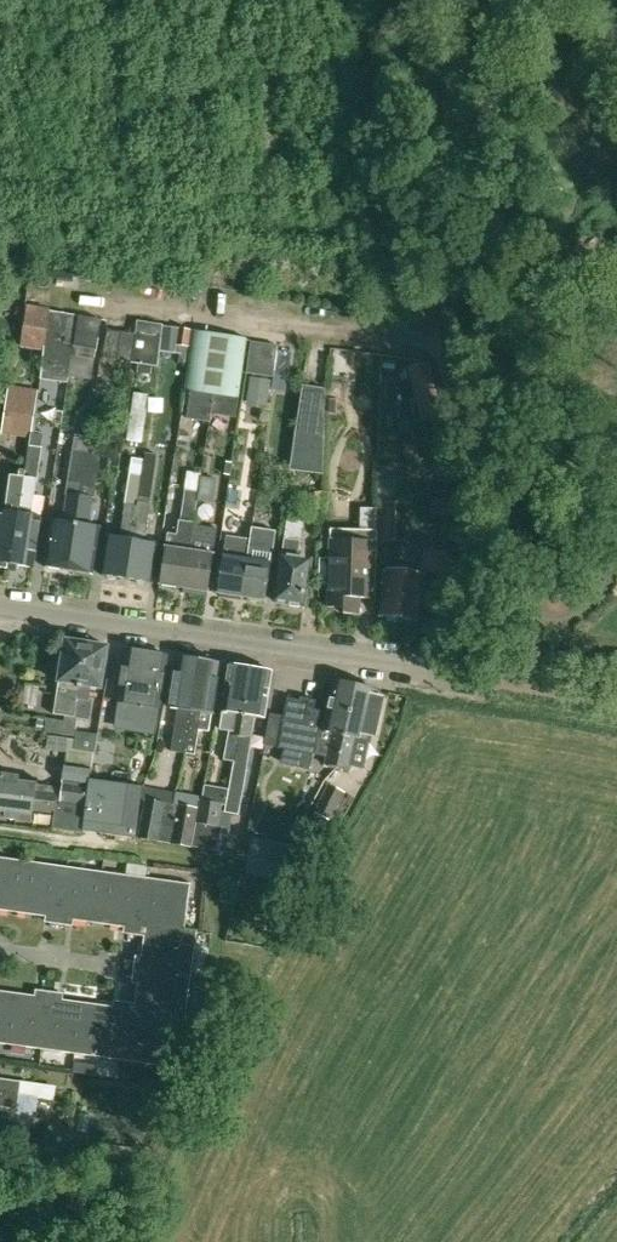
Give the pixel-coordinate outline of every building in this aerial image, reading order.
[(19,347),(44,351),(50,311),(15,306),(10,342),(20,344),(19,347)] [(71,358),(77,314),(50,311),(44,351),(41,377),(68,381),(71,358)] [(77,314),(73,344),(98,348),(102,318),(77,314)] [(137,322),(135,333),(131,363),(157,367),(159,351),(163,326),(137,322)] [(191,330),(163,326),(159,351),(175,353),(176,346),(189,348),(191,330)] [(103,359),(131,363),(135,333),(107,329),(103,359)] [(190,391),(214,394),(223,335),(196,331),(188,391),(190,391)] [(223,335),(214,394),(240,399),(249,339),(223,335)] [(246,372),(273,377),(279,346),(251,341),(246,372)] [(425,422),(443,417),(429,365),(410,370),(425,422)] [(8,386),(2,434),(31,438),(37,390),(8,386)] [(303,387),(291,468),(323,473),(327,391),(303,387)] [(214,394),(190,391),(186,419),(210,422),(210,419),(214,394)] [(56,411),(54,422),(62,423),(63,412),(56,411)] [(87,452),(69,570),(92,574),(100,528),(89,526),(93,498),(102,445),(89,443),(87,452)] [(417,443),(406,443),(406,458),(417,458),(417,443)] [(31,517),(36,482),(41,449),(30,447),(25,480),(12,565),(33,568),(41,518),(31,517)] [(52,520),(45,567),(69,570),(87,452),(73,450),(65,495),(67,495),(63,522),(52,520)] [(145,460),(126,580),(136,581),(138,584),(143,585),(147,583),(151,583),(156,545),(145,543),(158,454),(146,452),(145,460)] [(117,579),(126,580),(145,460),(133,458),(121,539),(108,537),(103,576),(106,577),(108,579),(114,580),(117,579)] [(199,493),(198,501),(202,501),(211,503),(214,478),(202,476),(201,481),(199,493)] [(378,477),(377,510),(377,542),(408,542),(410,477),(378,477)] [(12,565),(25,480),(13,478),(8,513),(0,512),(0,567),(8,568),(8,564),(12,565)] [(438,486),(437,492),(442,497),(448,498),(453,493),(453,487),(449,482),(443,482),(438,486)] [(165,549),(160,586),(164,586),(167,589),(173,590),(176,588),(184,589),(194,525),(198,501),(199,493),(185,491),(180,520),(179,520),(177,535),(168,533),(165,549)] [(320,558),(319,584),(329,585),(328,607),(344,608),(344,614),(360,615),(360,599),(375,599),(376,569),(376,561),(377,542),(377,510),(359,510),(359,530),(359,536),(342,536),(329,535),(328,559),(320,558)] [(297,560),(301,531),(303,521),(287,518),(275,602),(288,604),(291,607),(297,608),(300,606),(303,607),(306,585),(304,584),(307,562),(297,560)] [(218,529),(194,525),(184,589),(191,590),(194,593),(201,594),(204,592),(208,593),(218,529)] [(247,561),(242,598),(250,599),(252,602),(257,602),(261,601),(265,601),(276,532),(252,528),(251,540),(247,561)] [(223,558),(217,595),(221,595),(223,597),(230,598),(233,597),(242,598),(247,561),(251,540),(226,537),(223,558)] [(425,548),(422,570),(443,572),(446,551),(425,548)] [(422,601),(425,576),(389,571),(382,616),(386,616),(389,622),(397,624),(401,618),(415,621),(418,600),(422,601)] [(74,736),(77,718),(78,712),(76,711),(81,686),(78,686),(82,663),(85,663),(88,644),(64,640),(52,714),(65,716),(64,722),(47,719),(45,731),(74,736)] [(76,711),(78,712),(77,718),(89,719),(92,701),(89,700),(91,688),(100,689),(108,647),(88,644),(85,663),(82,663),(78,686),(81,686),(76,711)] [(118,701),(114,729),(135,732),(139,705),(147,653),(126,649),(118,701)] [(139,705),(135,732),(155,735),(159,708),(167,656),(147,653),(139,705)] [(169,706),(180,708),(173,752),(183,754),(185,746),(186,738),(199,661),(177,657),(169,706)] [(183,754),(193,755),(198,729),(209,731),(220,664),(199,661),(186,738),(185,746),(183,754)] [(229,731),(225,759),(235,761),(241,738),(250,669),(229,666),(220,730),(229,731)] [(232,771),(229,789),(243,792),(244,790),(246,774),(249,757),(252,736),(255,717),(264,718),(272,672),(250,669),(241,738),(235,761),(234,761),(232,771)] [(336,768),(355,687),(334,682),(333,684),(328,683),(321,715),(313,713),(315,703),(299,700),(298,703),(286,700),(282,719),(276,747),(326,756),(324,765),(336,768)] [(355,687),(336,768),(349,771),(356,739),(365,741),(370,742),(371,738),(372,738),(377,714),(376,714),(381,694),(376,693),(377,692),(355,687)] [(269,717),(264,745),(276,747),(282,719),(269,717)] [(77,735),(77,740),(76,747),(93,749),(95,737),(77,735)] [(93,749),(76,747),(77,740),(68,739),(62,787),(36,783),(36,779),(0,774),(0,796),(84,807),(86,786),(93,749)] [(86,807),(82,831),(135,838),(144,788),(90,780),(86,807)] [(343,793),(328,786),(314,814),(329,821),(343,793)] [(82,831),(86,807),(84,807),(0,796),(0,817),(31,821),(32,809),(55,812),(53,828),(82,833),(82,831)] [(173,802),(155,799),(146,797),(138,837),(166,842),(173,802)] [(201,801),(193,847),(218,851),(222,828),(218,827),(222,805),(202,801),(201,801)] [(191,847),(192,846),(199,807),(173,802),(166,842),(191,847)] [(287,843),(270,839),(266,859),(283,863),(287,843)] [(28,914),(31,890),(19,888),(23,864),(23,861),(0,858),(0,911),(28,914)] [(31,890),(28,914),(51,917),(50,923),(59,925),(67,866),(47,864),(23,861),(23,864),(19,888),(31,890)] [(67,866),(59,925),(68,926),(69,920),(105,924),(108,898),(97,896),(100,874),(100,871),(89,869),(67,866)] [(130,928),(129,934),(139,935),(140,924),(146,877),(100,871),(100,874),(97,896),(108,898),(105,924),(130,928)] [(160,878),(146,877),(140,924),(150,925),(149,936),(169,938),(170,928),(185,930),(191,882),(160,878)] [(222,887),(220,903),(234,905),(237,890),(222,887)] [(134,969),(192,975),(197,942),(193,942),(195,931),(185,930),(170,928),(169,938),(149,936),(145,935),(142,960),(135,960),(134,969)] [(188,1010),(192,975),(134,969),(133,977),(139,978),(136,1003),(140,1004),(159,1007),(158,1017),(172,1019),(183,1020),(185,1010),(188,1010)] [(42,991),(41,997),(2,992),(0,1009),(0,1016),(11,1018),(7,1041),(7,1045),(42,1049),(51,992),(42,991)] [(86,1055),(86,1052),(89,1028),(78,1026),(81,1002),(59,999),(60,993),(51,992),(42,1049),(62,1052),(86,1055)] [(113,1006),(81,1002),(78,1026),(89,1028),(86,1052),(86,1055),(122,1059),(128,1013),(130,1002),(120,1001),(119,1007),(113,1006)] [(165,1065),(172,1019),(158,1017),(159,1007),(140,1004),(138,1014),(128,1013),(122,1059),(165,1065)] [(7,1045),(7,1041),(11,1018),(0,1016),(0,1044),(7,1045)] [(19,1096),(54,1100),(56,1087),(0,1079),(0,1093),(8,1094),(19,1096)] [(8,1094),(0,1093),(0,1107),(17,1109),(19,1096),(8,1094)] [(16,1137),(18,1120),(0,1118),(0,1135),(16,1137)] [(152,1152),(147,1163),(160,1170),(165,1159),(152,1152)]
